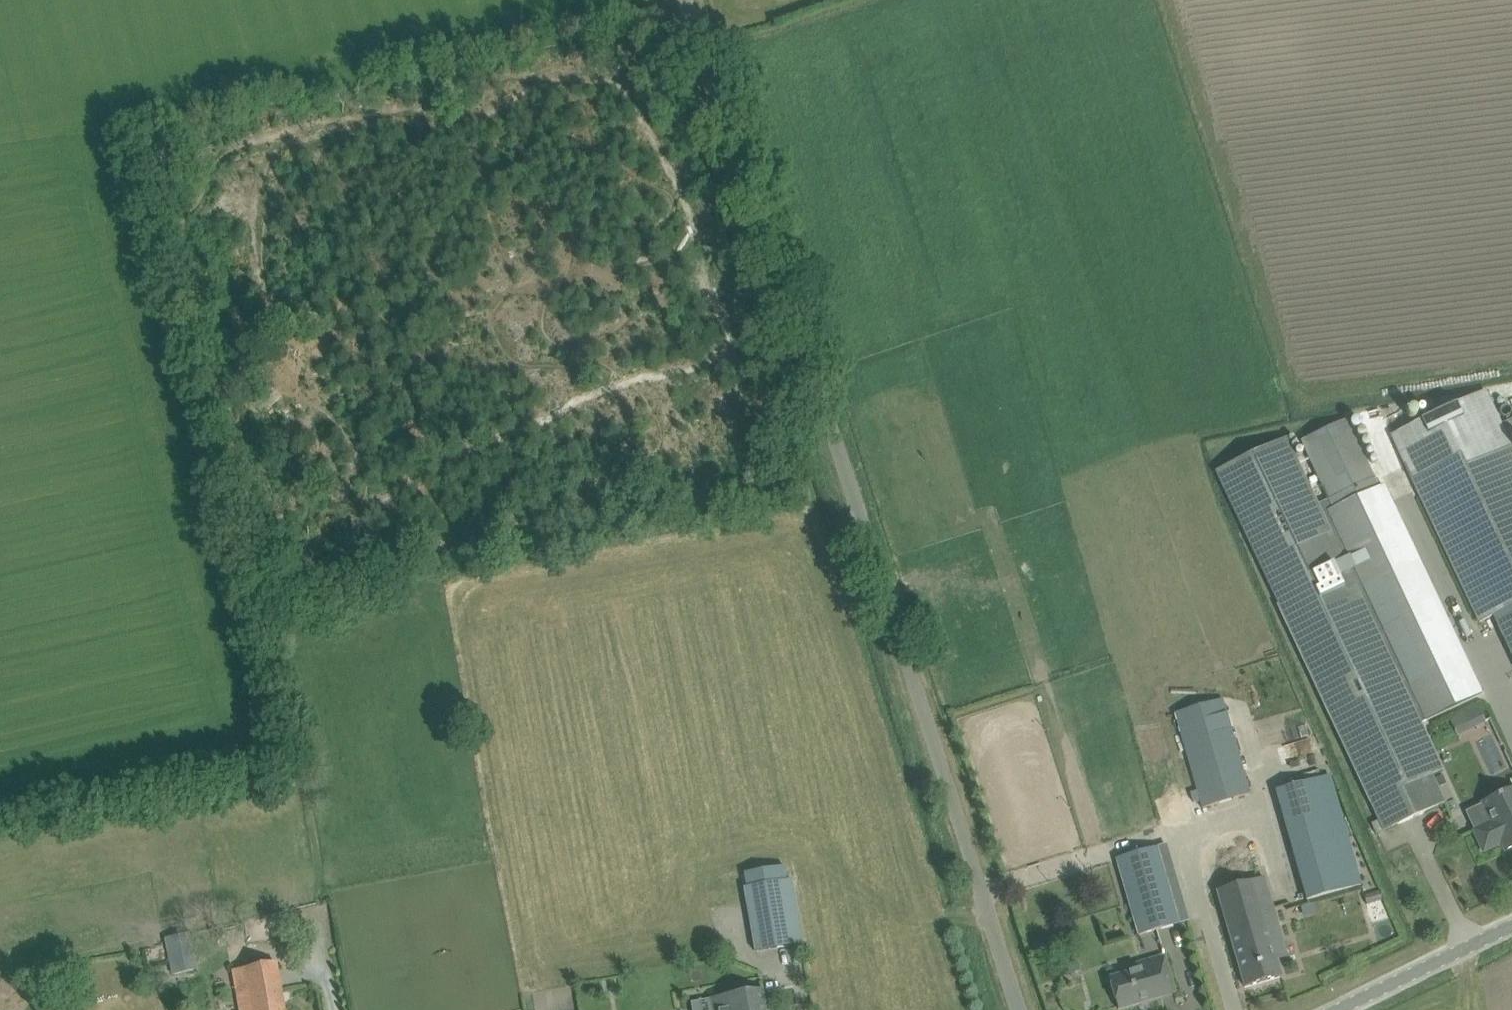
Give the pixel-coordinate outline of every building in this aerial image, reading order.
[(1391,434),(1478,622),(1493,615),(1511,656),(1511,448),(1504,432),(1500,424),(1485,390),(1408,426),(1391,434)] [(1500,424),(1504,432),(1511,428),(1511,418),(1500,424)] [(1347,419),(1301,442),(1333,509),(1352,550),(1357,561),(1360,567),(1424,704),(1431,701),(1438,717),(1479,698),(1400,528),(1380,487),(1379,487),(1347,419)] [(1287,437),(1215,471),(1279,605),(1386,831),(1416,816),(1445,803),(1438,787),(1432,775),(1443,770),(1421,725),(1432,720),(1438,717),(1431,701),(1424,704),(1414,709),(1349,572),(1360,567),(1357,561),(1346,565),(1287,437)] [(1222,699),(1176,713),(1198,790),(1192,792),(1194,801),(1201,799),(1203,807),(1250,794),(1222,699)] [(1468,719),(1454,719),(1453,743),(1468,743),(1468,719)] [(1362,884),(1330,774),(1276,790),(1308,900),(1362,884)] [(1511,847),(1511,789),(1483,802),(1492,821),(1474,829),(1484,851),(1502,843),(1506,850),(1511,847)] [(1141,934),(1183,922),(1161,846),(1119,858),(1141,934)] [(748,888),(746,888),(748,903),(751,919),(756,950),(802,942),(797,911),(791,880),(787,881),(784,866),(746,872),(748,888)] [(1241,972),(1245,987),(1282,977),(1273,944),(1283,941),(1265,877),(1218,891),(1233,944),(1241,972)] [(1380,890),(1365,895),(1367,903),(1383,899),(1380,890)] [(188,933),(164,938),(165,946),(172,974),(196,969),(189,936),(188,933)] [(1119,1009),(1176,992),(1165,955),(1144,961),(1146,968),(1110,978),(1119,1009)] [(276,962),(233,970),(240,1009),(285,1009),(276,962)] [(763,989),(711,998),(711,999),(692,1002),(693,1009),(766,1009),(763,989)] [(56,998),(35,1004),(37,1009),(59,1009),(56,998)]
